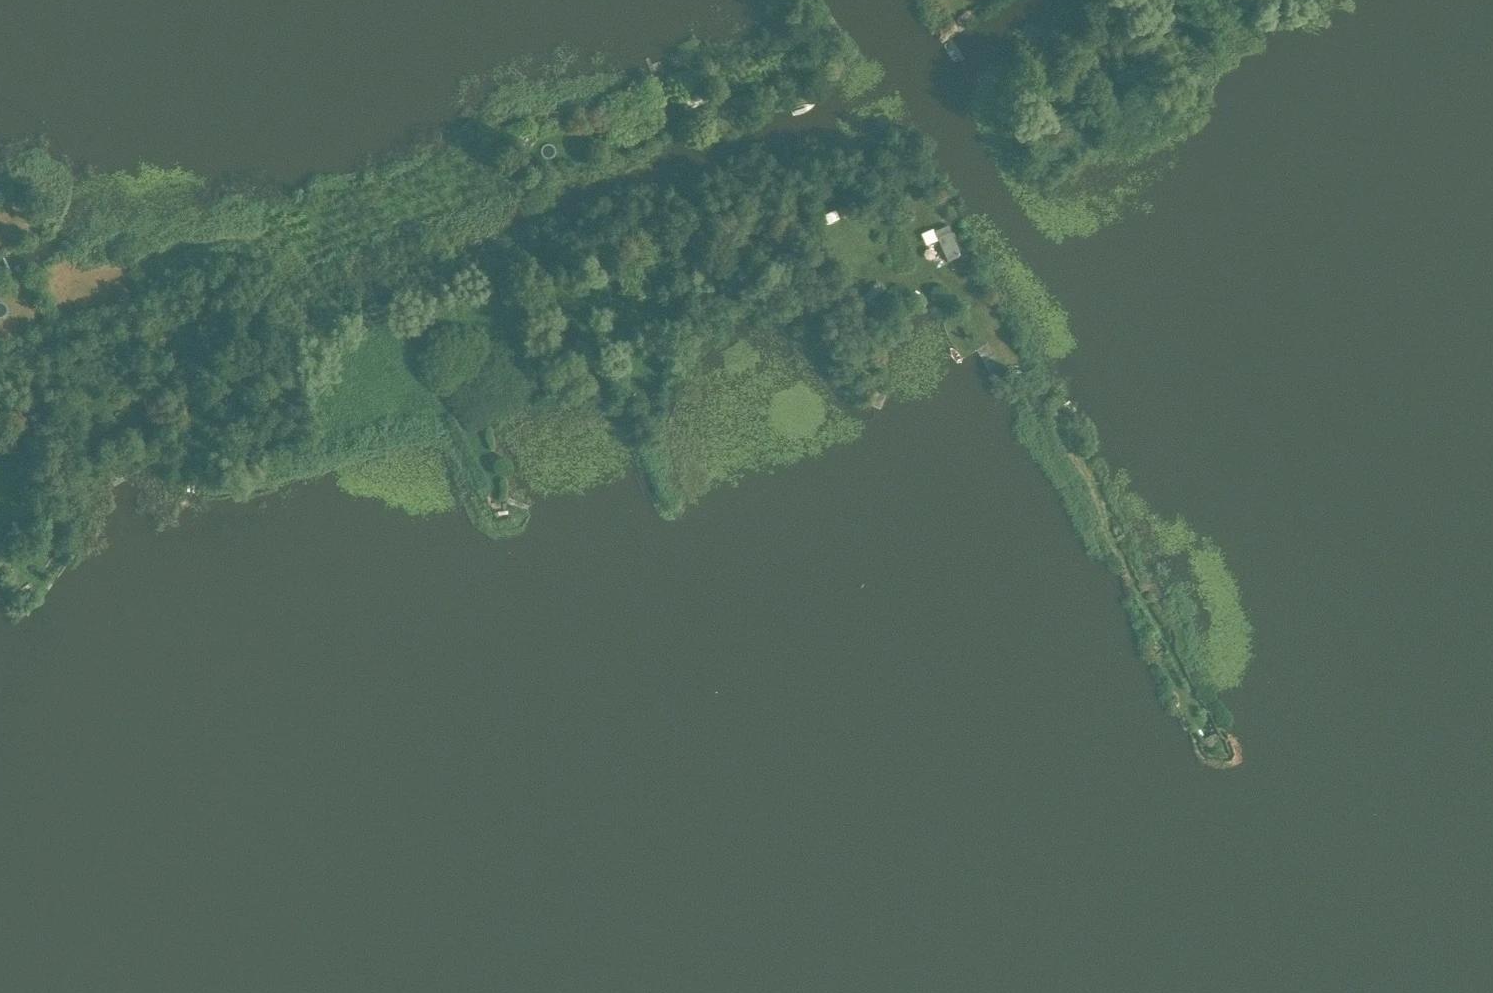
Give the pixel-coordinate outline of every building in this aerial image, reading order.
[(519,145),(526,151),(534,142),(527,136),(519,145)] [(947,263),(961,256),(947,226),(933,233),(947,263)] [(591,342),(594,351),(606,346),(602,337),(591,342)]
